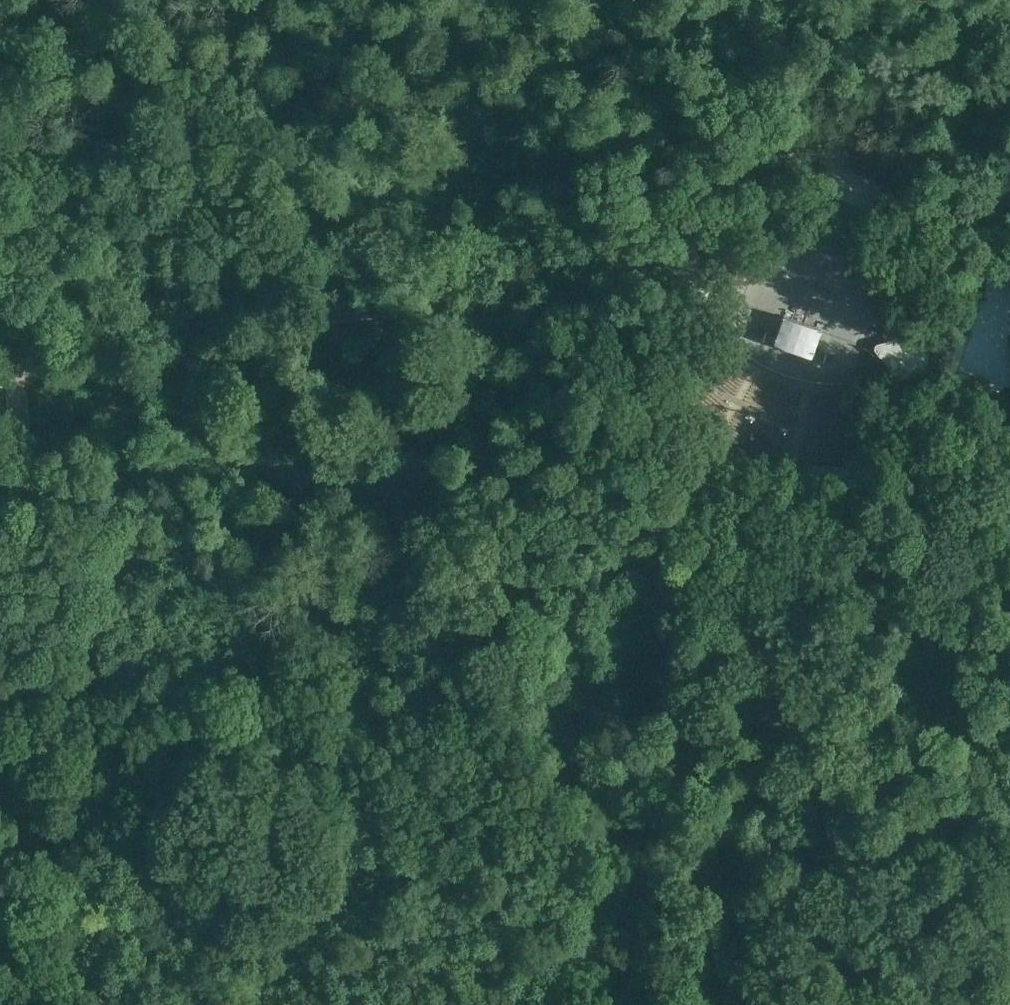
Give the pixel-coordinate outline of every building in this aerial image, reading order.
[(958,370),(1009,387),(1009,384),(1009,272),(992,267),(958,370)] [(774,302),(774,348),(791,349),(791,361),(816,361),(816,351),(826,351),(827,303),(774,302)] [(916,336),(877,347),(874,351),(899,381),(902,382),(927,376),(930,373),(921,339),(916,336)] [(763,448),(752,444),(751,447),(750,450),(749,451),(761,455),(761,454),(762,451),(763,448)]
